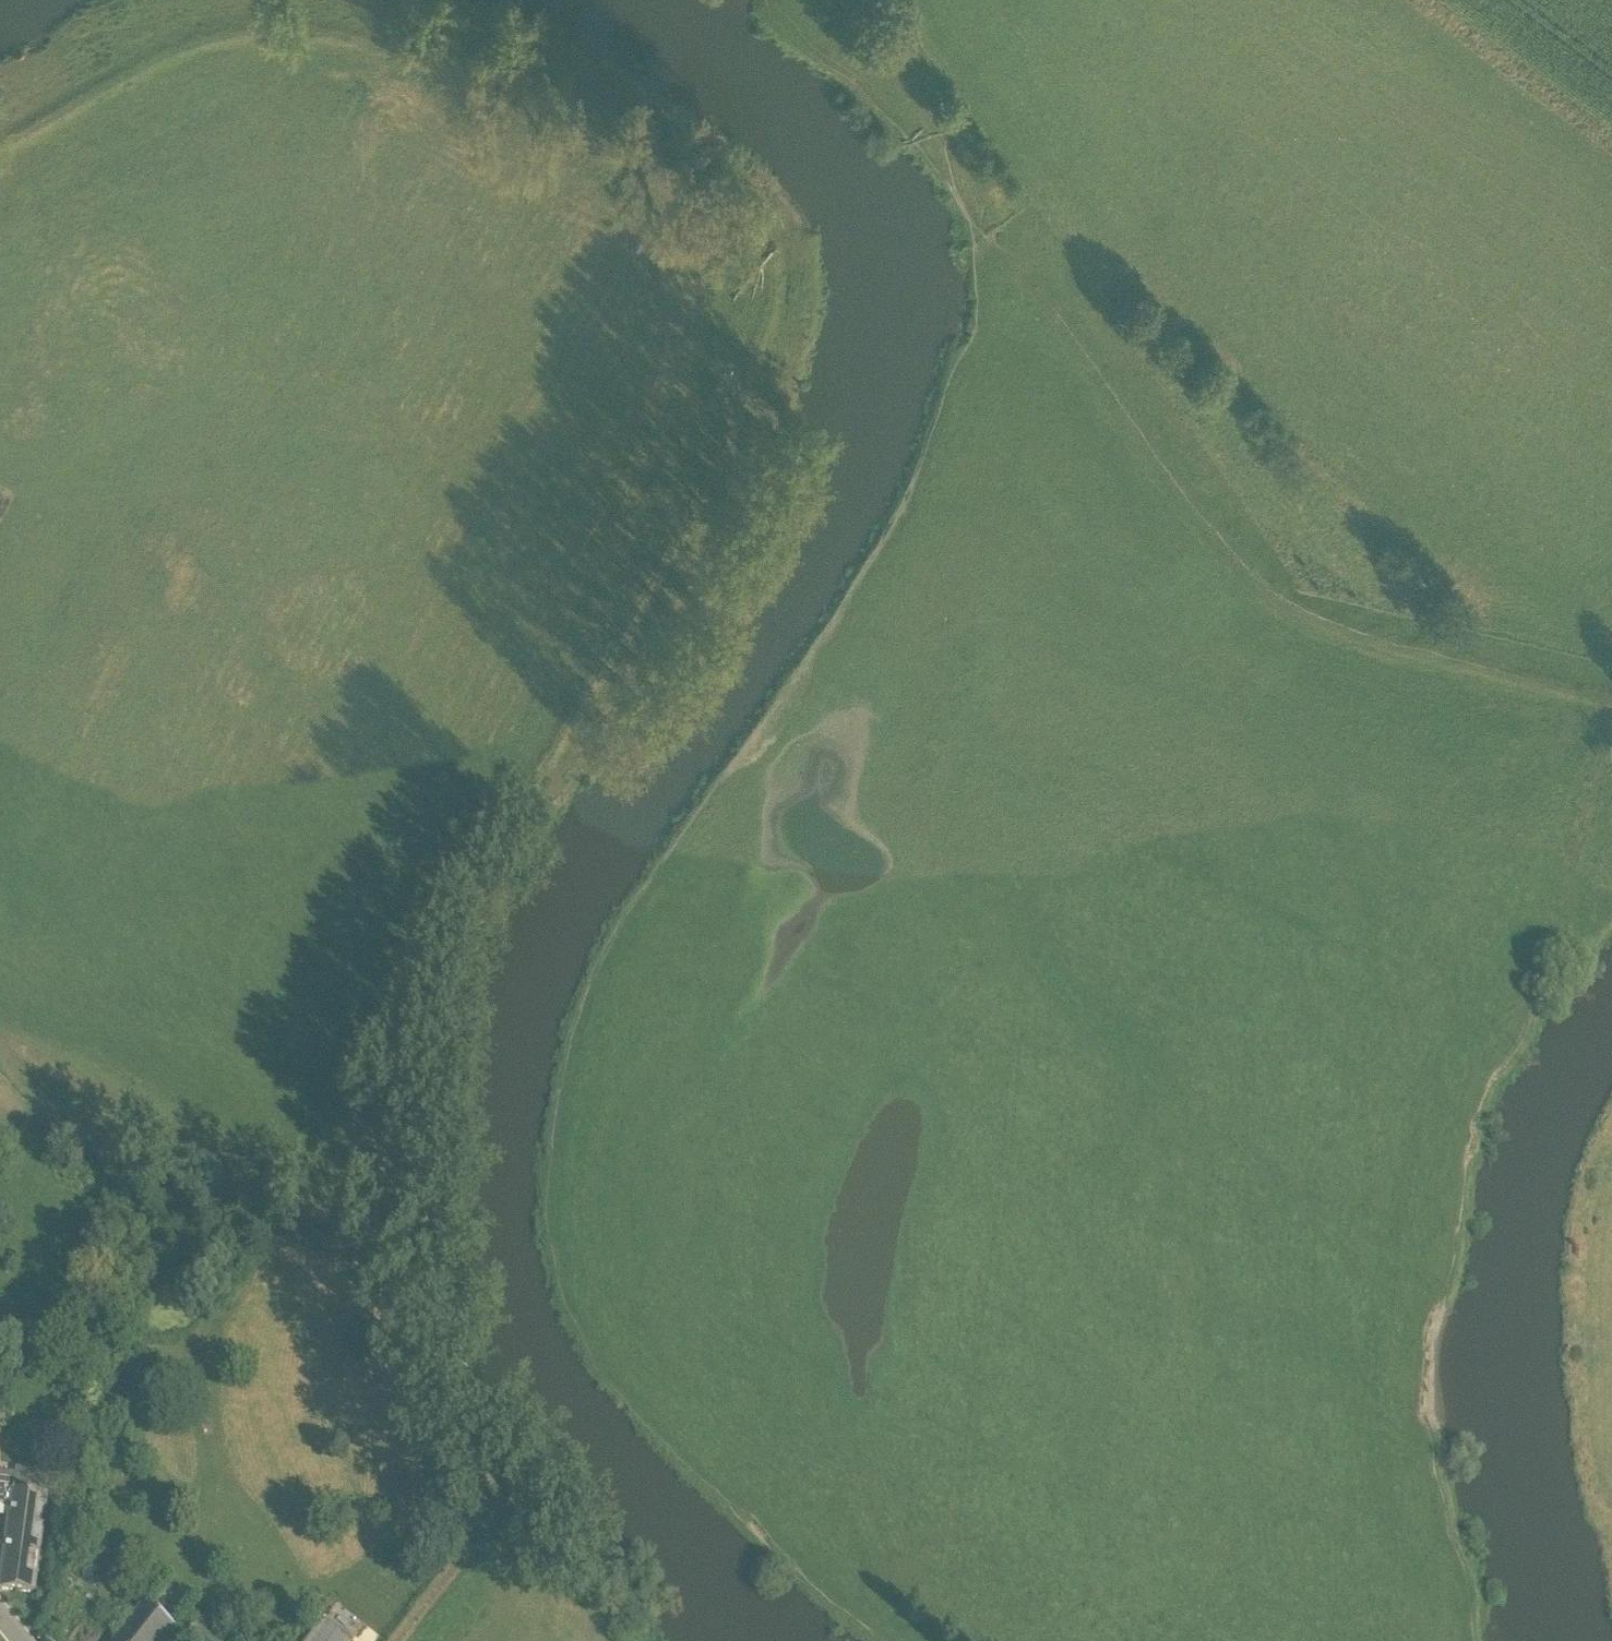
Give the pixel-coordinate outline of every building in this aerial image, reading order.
[(18,1469),(17,1474),(0,1472),(0,1505),(13,1507),(2,1589),(33,1593),(50,1475),(18,1469)] [(177,1630),(177,1629),(145,1604),(116,1640),(168,1640),(177,1630)] [(324,1620),(308,1640),(352,1640),(324,1620)]
